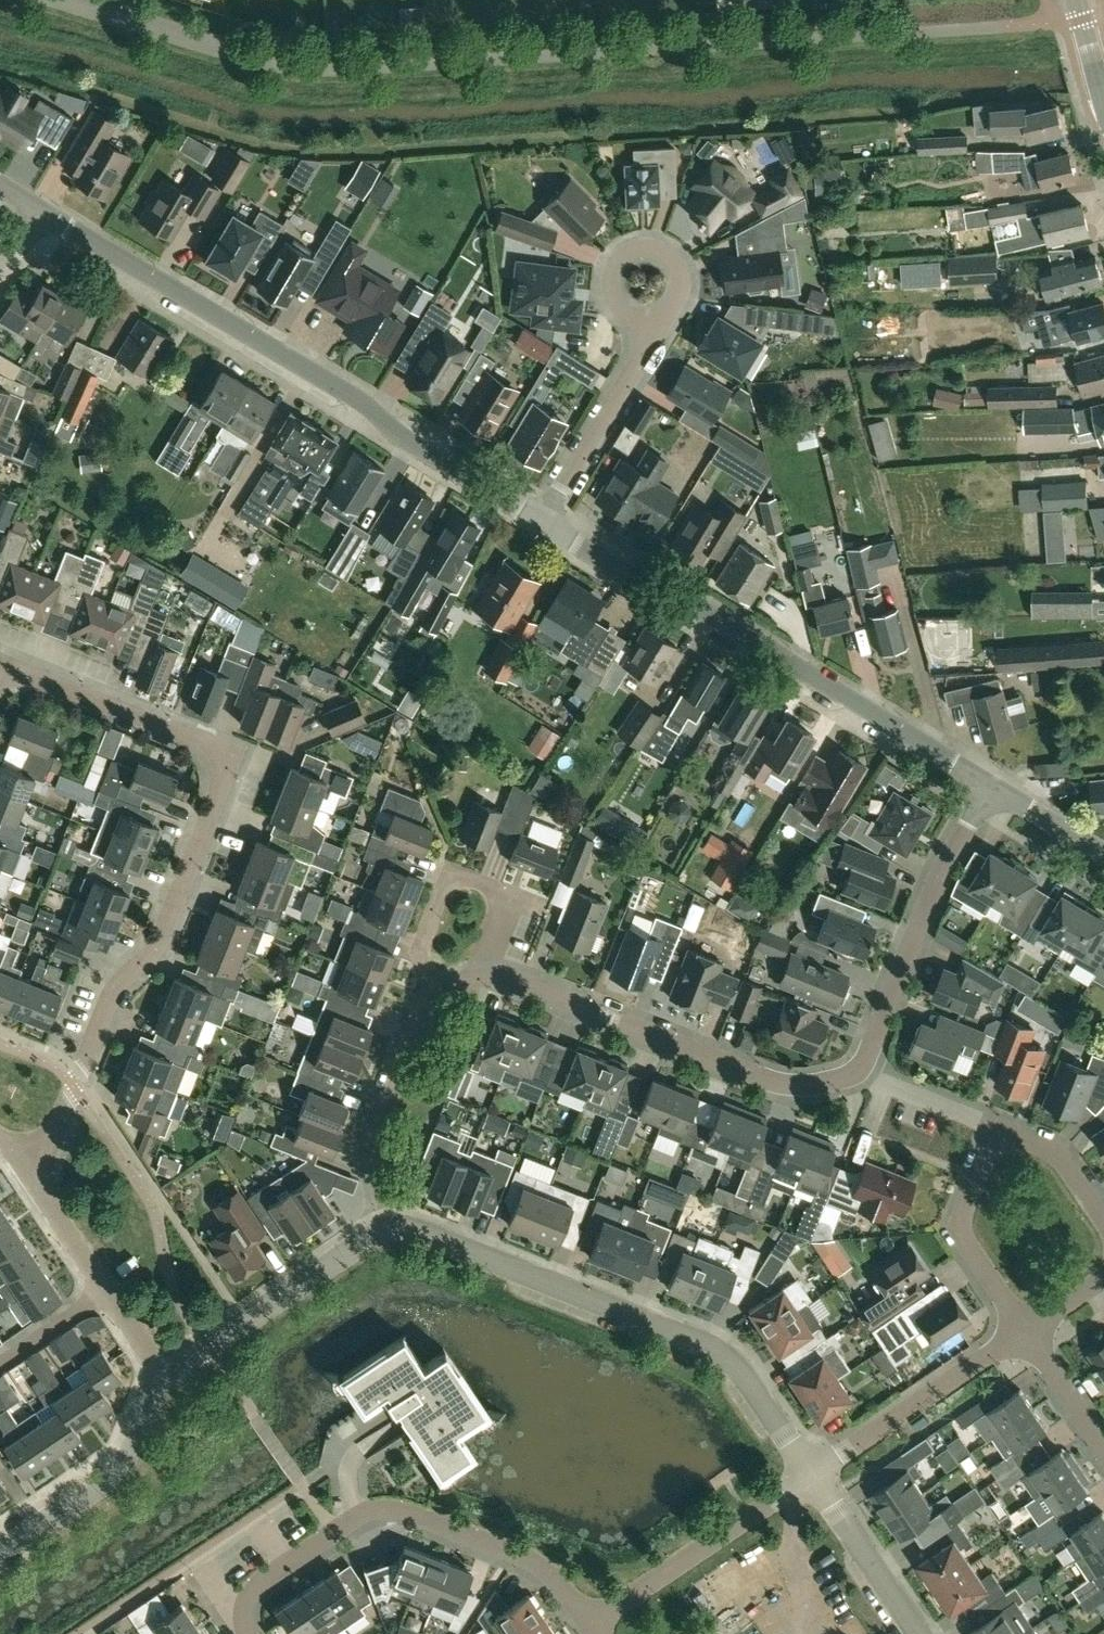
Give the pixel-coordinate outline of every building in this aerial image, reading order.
[(18,146),(28,130),(33,123),(60,139),(73,118),(39,97),(32,110),(22,104),(26,97),(8,86),(4,93),(0,91),(0,135),(18,146)] [(994,130),(1027,128),(1030,139),(1063,130),(1057,105),(1026,113),(1025,107),(992,109),(994,130)] [(115,174),(117,176),(129,156),(103,141),(114,123),(93,110),(61,163),(76,172),(72,179),(102,197),(115,174)] [(919,153),(968,149),(966,131),(918,134),(919,153)] [(627,206),(660,205),(659,184),(676,183),(674,147),(655,148),(656,163),(625,164),(627,206)] [(1045,187),(1076,179),(1069,152),(1039,160),(1037,152),(1026,154),(1025,147),(992,150),(994,171),(1025,169),(1027,175),(1041,172),(1045,187)] [(229,150),(212,179),(231,190),(248,161),(229,150)] [(700,190),(687,206),(699,216),(696,220),(709,230),(725,211),(732,217),(753,192),(739,181),(742,177),(729,166),(726,170),(713,159),(692,184),(700,190)] [(378,174),(361,163),(347,185),(364,196),(378,174)] [(800,193),(794,183),(787,170),(772,179),(776,187),(754,199),(762,213),(784,201),(784,202),(800,193)] [(219,189),(193,174),(185,188),(180,189),(163,180),(140,219),(170,237),(188,208),(203,216),(219,189)] [(502,211),(496,228),(549,246),(555,230),(554,230),(561,222),(579,240),(590,229),(594,229),(600,223),(600,219),(602,216),(592,206),(595,203),(571,179),(544,205),(546,206),(531,221),(502,211)] [(1050,240),(1089,231),(1082,202),(1044,211),(1044,212),(1027,215),(1025,201),(990,206),(990,205),(962,211),(961,206),(944,208),(947,228),(964,226),(964,228),(1015,220),(1019,234),(993,240),(996,252),(1050,240)] [(759,251),(722,256),(726,291),(749,288),(753,292),(764,291),(766,285),(786,283),(781,250),(790,248),(781,207),(750,224),(757,237),(759,251)] [(209,261),(208,264),(210,267),(225,276),(229,277),(231,274),(235,276),(253,245),(265,253),(283,224),(259,209),(250,224),(232,214),(205,259),(209,261)] [(291,244),(285,240),(256,288),(285,305),(308,266),(322,274),(339,246),(325,237),(313,257),(308,254),(311,249),(294,239),(291,244)] [(363,249),(351,242),(317,299),(351,319),(344,330),(384,354),(403,322),(385,312),(398,290),(354,264),(363,249)] [(997,253),(949,256),(950,285),(999,282),(997,253)] [(1048,297),(1103,283),(1096,256),(1076,261),(1075,257),(1053,263),(1054,266),(1045,268),(1037,282),(1040,294),(1047,292),(1048,297)] [(535,311),(533,322),(576,327),(579,300),(569,299),(573,269),(518,262),(512,308),(535,311)] [(0,318),(0,320),(36,341),(64,295),(42,282),(34,295),(19,286),(0,318)] [(407,311),(418,317),(429,298),(418,292),(407,311)] [(55,360),(85,308),(64,295),(36,341),(33,347),(55,360)] [(403,348),(420,359),(406,381),(413,385),(413,386),(430,396),(431,394),(437,397),(436,399),(437,400),(468,350),(440,333),(451,314),(431,302),(403,348)] [(1103,332),(1103,302),(1065,313),(1069,328),(1075,326),(1079,339),(1103,332)] [(763,325),(770,326),(800,329),(802,312),(743,305),(741,323),(733,325),(717,316),(706,334),(705,332),(698,343),(700,345),(698,348),(739,374),(764,334),(759,331),(763,325)] [(150,377),(172,340),(138,319),(115,356),(150,377)] [(489,337),(482,332),(473,347),(480,351),(489,337)] [(554,346),(540,337),(531,352),(545,361),(554,346)] [(538,465),(564,422),(537,406),(559,370),(564,369),(571,373),(579,360),(556,346),(510,422),(519,428),(508,446),(516,451),(516,455),(518,459),(522,461),(526,461),(530,460),(538,465)] [(26,364),(3,350),(0,354),(0,366),(17,377),(26,364)] [(487,372),(494,360),(480,352),(464,378),(477,386),(459,416),(489,434),(516,390),(487,372)] [(1076,361),(1085,394),(1103,389),(1103,354),(1076,361)] [(81,368),(67,361),(52,393),(66,399),(81,368)] [(685,365),(666,395),(710,422),(729,390),(713,380),(712,382),(685,365)] [(81,368),(66,399),(59,415),(76,423),(97,375),(81,368)] [(199,407),(223,421),(224,422),(247,385),(222,369),(199,407)] [(1,412),(15,417),(23,396),(32,400),(37,388),(3,374),(0,382),(0,411),(1,412)] [(272,400),(247,385),(224,422),(223,421),(215,435),(225,441),(229,441),(239,447),(224,472),(235,479),(251,453),(243,448),(249,437),(272,400)] [(1028,386),(989,387),(990,407),(1029,405),(1028,386)] [(655,406),(640,397),(612,443),(627,452),(655,406)] [(1078,430),(1078,432),(1099,428),(1102,443),(1103,443),(1103,403),(1074,410),(1073,408),(1025,409),(1026,432),(1078,430)] [(0,451),(12,456),(17,443),(6,439),(15,417),(1,412),(0,411),(0,451)] [(267,500),(313,425),(290,412),(272,441),(273,442),(265,454),(276,461),(270,472),(266,470),(239,514),(260,527),(274,504),(267,500)] [(184,413),(169,439),(180,446),(195,419),(184,413)] [(868,425),(878,459),(895,454),(885,420),(868,425)] [(710,439),(751,463),(760,448),(719,424),(710,439)] [(317,469),(335,439),(313,425),(267,500),(274,504),(278,506),(298,473),(300,474),(310,468),(311,465),(317,469)] [(169,439),(156,461),(178,473),(190,452),(188,451),(180,446),(169,439)] [(327,495),(329,497),(355,512),(357,513),(384,469),(354,451),(327,495)] [(620,459),(596,500),(606,507),(607,512),(614,516),(619,514),(629,521),(634,513),(656,527),(658,524),(662,523),(666,517),(665,513),(675,495),(653,482),(665,461),(648,451),(636,469),(620,459)] [(89,469),(105,465),(102,452),(85,456),(89,469)] [(1084,455),(1085,466),(1099,465),(1100,476),(1103,476),(1103,454),(1084,455)] [(759,488),(768,473),(753,464),(744,479),(759,488)] [(1043,483),(1045,510),(1087,507),(1085,480),(1043,483)] [(413,528),(414,529),(432,499),(408,485),(391,513),(386,511),(376,527),(402,543),(403,544),(404,542),(413,528)] [(768,532),(783,528),(775,496),(760,500),(768,532)] [(695,504),(670,545),(699,563),(708,548),(720,556),(745,514),(721,499),(712,514),(695,504)] [(1062,510),(1045,512),(1046,530),(1063,528),(1062,510)] [(453,512),(435,542),(432,540),(420,560),(449,578),(461,558),(459,556),(477,526),(453,512)] [(0,516),(0,526),(6,528),(9,520),(0,516)] [(11,528),(21,532),(24,524),(14,520),(11,528)] [(19,612),(35,572),(16,564),(27,535),(9,528),(0,550),(0,604),(19,612)] [(871,544),(871,543),(847,549),(855,586),(879,581),(876,567),(899,561),(893,538),(871,544)] [(816,540),(790,546),(806,607),(813,605),(820,633),(853,624),(846,595),(826,601),(820,580),(812,582),(809,567),(822,563),(816,540)] [(748,602),(773,563),(739,541),(714,581),(748,602)] [(418,551),(404,542),(403,544),(402,543),(387,567),(402,576),(418,551)] [(326,566),(347,579),(359,556),(340,544),(326,566)] [(49,610),(61,615),(84,557),(83,557),(66,550),(54,579),(35,572),(19,612),(44,622),(49,610)] [(68,632),(93,641),(109,601),(90,593),(104,560),(85,552),(83,557),(84,557),(61,615),(73,619),(68,632)] [(475,608),(509,628),(536,582),(503,562),(475,608)] [(128,609),(109,601),(93,641),(118,651),(123,639),(135,644),(150,607),(151,607),(159,587),(140,580),(128,609)] [(602,676),(625,639),(589,617),(600,600),(567,580),(548,609),(575,626),(560,650),(602,676)] [(1092,584),(1092,600),(1059,600),(1059,615),(1103,616),(1103,582),(1092,584)] [(444,617),(456,593),(442,586),(429,609),(444,617)] [(878,651),(907,644),(897,607),(884,611),(879,592),(857,598),(863,619),(869,618),(878,651)] [(219,600),(212,613),(241,630),(239,634),(256,643),(265,627),(219,600)] [(168,614),(151,607),(150,607),(135,644),(127,664),(140,669),(135,681),(160,691),(176,651),(156,643),(168,614)] [(682,652),(676,648),(677,647),(644,627),(623,661),(656,681),(665,667),(670,670),(682,652)] [(503,638),(486,669),(507,680),(523,648),(504,639),(503,638)] [(1016,666),(1089,660),(1088,643),(1014,648),(1016,666)] [(238,691),(242,681),(248,665),(223,655),(217,672),(200,666),(186,702),(214,713),(225,686),(238,691)] [(286,678),(272,673),(275,665),(252,656),(248,665),(242,681),(238,691),(234,702),(245,706),(239,722),(264,732),(279,694),(280,694),(286,679),(286,678)] [(695,719),(703,705),(705,707),(724,675),(700,661),(663,722),(677,730),(686,714),(695,719)] [(987,738),(1014,731),(1000,678),(947,692),(950,706),(964,702),(967,714),(979,711),(987,738)] [(286,679),(280,694),(279,694),(264,732),(289,742),(301,711),(310,715),(316,700),(299,693),(302,685),(286,679)] [(744,738),(767,701),(741,685),(719,721),(715,719),(710,728),(712,736),(719,740),(727,738),(732,731),(744,738)] [(332,734),(364,720),(355,699),(323,712),(332,734)] [(615,733),(640,748),(661,715),(635,700),(615,733)] [(25,759),(48,769),(49,769),(54,757),(46,754),(56,728),(18,713),(8,739),(30,747),(25,759)] [(814,735),(787,719),(774,741),(763,734),(747,759),(744,766),(763,778),(768,770),(786,781),(814,735)] [(98,740),(104,725),(94,721),(88,736),(98,740)] [(530,740),(546,756),(566,737),(550,721),(530,740)] [(107,725),(104,733),(113,737),(116,729),(107,725)] [(834,803),(840,807),(865,765),(837,749),(829,763),(815,755),(802,778),(807,781),(793,804),(823,822),(834,803)] [(727,793),(744,766),(747,759),(732,751),(712,784),(727,793)] [(25,800),(30,787),(46,794),(51,781),(44,779),(48,769),(25,759),(24,759),(19,771),(0,764),(0,790),(25,800)] [(99,789),(116,796),(116,795),(139,805),(144,792),(166,801),(176,776),(138,761),(135,768),(111,759),(99,789)] [(345,796),(353,776),(324,765),(318,778),(290,767),(280,792),(316,806),(320,796),(327,799),(331,790),(345,796)] [(1097,811),(1100,815),(1103,814),(1103,779),(1092,780),(1095,811),(1097,811)] [(503,807),(515,812),(524,790),(513,783),(503,807)] [(367,845),(384,852),(395,856),(400,844),(422,853),(432,827),(420,823),(425,810),(420,799),(387,786),(379,808),(393,813),(389,826),(376,821),(367,845)] [(25,800),(0,790),(0,816),(2,816),(0,820),(0,829),(21,838),(21,837),(26,825),(17,821),(25,800)] [(526,821),(535,796),(524,790),(515,812),(514,816),(526,821)] [(310,821),(316,806),(280,792),(270,817),(298,828),(293,841),(315,850),(318,851),(325,833),(310,821)] [(920,808),(895,793),(877,822),(871,818),(865,828),(905,852),(921,824),(925,826),(934,811),(922,804),(920,808)] [(116,795),(116,796),(102,830),(147,848),(148,846),(153,847),(160,830),(155,828),(156,825),(136,817),(140,805),(139,805),(116,795)] [(488,847),(502,811),(474,800),(460,836),(488,847)] [(644,831),(605,807),(595,824),(634,848),(644,831)] [(850,834),(860,818),(850,812),(839,828),(850,834)] [(576,884),(596,833),(581,824),(560,878),(576,884)] [(21,837),(21,838),(0,829),(0,864),(7,846),(20,851),(25,839),(21,837)] [(138,870),(147,848),(102,830),(94,852),(75,844),(70,857),(89,864),(94,866),(99,854),(138,870)] [(556,847),(521,833),(509,861),(545,875),(556,847)] [(301,870),(305,860),(257,840),(247,865),(285,880),(290,865),(301,870)] [(750,852),(731,841),(710,877),(728,888),(750,852)] [(884,873),(889,860),(845,843),(836,867),(849,872),(842,888),(883,904),(894,877),(884,873)] [(384,852),(367,845),(363,857),(369,860),(365,869),(380,877),(375,889),(367,886),(367,887),(413,905),(422,880),(380,863),(384,852)] [(337,859),(318,851),(315,850),(310,862),(333,871),(337,859)] [(952,893),(970,904),(986,913),(994,900),(1015,864),(992,851),(980,871),(967,864),(959,878),(952,893)] [(89,892),(85,902),(120,916),(129,893),(108,885),(113,873),(94,866),(89,864),(79,888),(89,892)] [(1000,921),(1022,935),(1037,910),(1024,902),(1038,878),(1015,864),(994,900),(1005,906),(1000,921)] [(285,880),(247,865),(237,890),(258,899),(254,910),(266,915),(278,920),(283,908),(285,909),(294,884),(285,880)] [(0,869),(0,904),(12,873),(0,869)] [(658,892),(674,896),(678,881),(662,876),(658,892)] [(403,930),(413,905),(367,887),(358,911),(352,908),(347,920),(347,921),(377,933),(381,921),(403,930)] [(588,950),(607,903),(574,890),(555,937),(588,950)] [(817,937),(863,955),(874,927),(841,914),(846,901),(819,891),(811,912),(825,917),(817,937)] [(1043,929),(1066,942),(1087,907),(1064,894),(1051,916),(1038,908),(1037,910),(1022,935),(1035,943),(1043,929)] [(120,916),(85,902),(75,898),(62,933),(97,947),(102,935),(111,938),(120,916)] [(16,915),(18,916),(30,921),(36,907),(21,901),(16,915)] [(216,909),(206,933),(244,948),(253,924),(261,927),(266,915),(254,910),(242,905),(237,917),(216,909)] [(1096,972),(1103,959),(1103,945),(1098,941),(1103,931),(1103,917),(1087,907),(1066,942),(1079,950),(1073,959),(1096,972)] [(18,916),(16,915),(6,911),(3,920),(15,925),(18,916)] [(647,936),(629,929),(612,974),(642,986),(654,954),(668,959),(682,926),(655,915),(647,936)] [(18,916),(15,925),(27,929),(30,921),(18,916)] [(338,960),(346,963),(384,978),(394,953),(372,945),(377,933),(347,921),(347,920),(345,920),(340,933),(344,934),(334,959),(338,960)] [(783,959),(791,938),(762,927),(754,948),(783,959)] [(242,976),(234,973),(244,948),(206,933),(196,958),(218,967),(213,978),(237,988),(242,976)] [(83,947),(58,937),(54,949),(78,959),(83,947)] [(4,950),(0,962),(0,1006),(6,1009),(10,997),(18,976),(22,968),(11,963),(17,948),(7,944),(4,950)] [(688,949),(670,997),(703,1010),(708,997),(727,1004),(737,978),(718,971),(722,962),(688,949)] [(797,988),(793,998),(803,1002),(810,1005),(814,995),(834,1003),(836,999),(842,1002),(850,981),(844,979),(846,975),(792,954),(781,982),(797,988)] [(384,978),(346,963),(338,960),(328,984),(323,982),(318,994),(326,998),(326,997),(348,1006),(352,994),(374,1003),(384,978)] [(6,1009),(26,1017),(44,972),(46,966),(36,962),(29,981),(18,976),(10,997),(6,1009)] [(44,972),(26,1017),(47,1025),(54,1008),(58,1010),(69,982),(55,976),(58,968),(47,964),(46,966),(44,972)] [(996,1000),(1004,979),(980,964),(974,979),(945,968),(934,996),(974,1012),(981,994),(996,1000)] [(300,971),(294,984),(318,994),(323,982),(324,981),(300,971)] [(175,977),(165,1002),(203,1017),(212,992),(232,1000),(237,988),(213,978),(201,974),(196,985),(175,977)] [(731,1011),(747,1018),(760,985),(744,979),(731,1011)] [(237,988),(232,1000),(240,1003),(238,1008),(271,1021),(277,1005),(237,988)] [(784,1006),(772,1037),(814,1053),(826,1023),(814,1018),(818,1008),(810,1005),(803,1002),(793,998),(788,996),(784,1006)] [(329,1024),(323,1039),(361,1054),(371,1029),(345,1019),(350,1007),(348,1006),(326,997),(326,998),(317,1019),(329,1024)] [(193,1041),(203,1017),(165,1002),(155,1027),(177,1035),(172,1047),(173,1047),(189,1054),(196,1057),(201,1044),(193,1041)] [(474,1027),(459,1063),(485,1073),(491,1058),(505,1064),(521,1026),(514,1023),(515,1019),(497,1012),(489,1033),(474,1027)] [(936,1027),(924,1022),(913,1050),(952,1066),(959,1050),(976,1057),(985,1032),(941,1014),(936,1027)] [(1051,1027),(1063,1032),(1068,1018),(1056,1014),(1051,1027)] [(1026,1095),(1044,1050),(1028,1043),(1034,1029),(1008,1018),(995,1049),(1009,1054),(997,1084),(1026,1095)] [(528,1029),(521,1026),(505,1064),(501,1076),(502,1077),(503,1080),(505,1083),(507,1085),(511,1085),(514,1085),(517,1083),(519,1078),(543,1088),(553,1063),(537,1057),(547,1032),(529,1025),(528,1029)] [(318,1053),(306,1049),(297,1071),(321,1080),(326,1068),(352,1078),(361,1054),(323,1039),(318,1053)] [(155,1054),(134,1045),(124,1070),(175,1090),(189,1054),(173,1047),(172,1047),(160,1042),(155,1054)] [(594,1055),(596,1051),(578,1044),(568,1069),(553,1063),(543,1088),(559,1094),(562,1086),(587,1096),(602,1058),(594,1055)] [(1093,1052),(1087,1068),(1064,1059),(1047,1103),(1079,1116),(1091,1086),(1103,1098),(1103,1057),(1093,1052)] [(608,1113),(624,1119),(626,1113),(633,1095),(618,1089),(628,1064),(610,1057),(609,1060),(602,1058),(587,1096),(583,1106),(608,1116),(608,1113)] [(459,1064),(456,1072),(464,1076),(467,1067),(459,1064)] [(131,1121),(164,1135),(172,1116),(167,1115),(177,1091),(175,1090),(124,1070),(114,1095),(138,1104),(131,1121)] [(326,1081),(321,1080),(297,1071),(289,1092),(304,1099),(298,1114),(302,1116),(303,1115),(337,1128),(341,1118),(342,1118),(346,1117),(349,1109),(347,1105),(346,1105),(346,1103),(321,1093),(326,1081)] [(638,1113),(661,1122),(666,1108),(675,1086),(674,1086),(652,1078),(638,1113)] [(689,1116),(697,1095),(696,1095),(698,1090),(676,1081),(674,1086),(675,1086),(666,1108),(661,1122),(657,1131),(691,1145),(701,1121),(689,1116)] [(722,1105),(721,1105),(713,1125),(701,1121),(691,1145),(704,1149),(706,1156),(724,1163),(726,1158),(729,1149),(745,1108),(724,1100),(722,1105)] [(729,1149),(726,1158),(740,1164),(743,1155),(752,1158),(766,1122),(764,1122),(766,1117),(745,1108),(729,1149)] [(608,1116),(595,1151),(610,1156),(616,1141),(624,1119),(608,1113),(608,1116)] [(639,1118),(626,1113),(624,1119),(616,1141),(628,1146),(639,1118)] [(341,1129),(337,1128),(303,1115),(302,1116),(297,1128),(286,1124),(282,1134),(275,1131),(270,1144),(306,1158),(314,1162),(319,1150),(331,1155),(341,1129)] [(775,1167),(797,1176),(813,1136),(792,1127),(790,1132),(789,1131),(775,1167)] [(1095,1134),(1103,1147),(1103,1127),(1095,1134)] [(451,1201),(466,1163),(454,1158),(460,1141),(433,1130),(420,1162),(436,1169),(427,1191),(451,1201)] [(524,1142),(534,1146),(539,1134),(529,1130),(524,1142)] [(816,1195),(834,1149),(833,1149),(835,1144),(813,1136),(797,1176),(794,1186),(816,1195)] [(481,1169),(466,1163),(451,1201),(476,1211),(486,1187),(501,1193),(513,1164),(487,1154),(481,1169)] [(338,1171),(314,1162),(306,1158),(280,1176),(315,1229),(336,1215),(332,1211),(333,1210),(323,1196),(331,1191),(338,1171)] [(735,1193),(749,1199),(762,1166),(747,1161),(735,1193)] [(914,1181),(867,1161),(860,1179),(837,1171),(825,1202),(856,1214),(858,1208),(884,1218),(888,1209),(901,1214),(905,1204),(909,1202),(912,1199),(912,1194),(911,1190),(914,1181)] [(776,1172),(762,1166),(749,1199),(763,1204),(776,1172)] [(532,1233),(552,1183),(516,1168),(504,1197),(516,1202),(507,1223),(532,1233)] [(315,1229),(280,1176),(267,1184),(246,1197),(263,1223),(275,1215),(291,1239),(293,1237),(296,1242),(315,1229)] [(646,1191),(658,1196),(663,1182),(651,1177),(646,1191)] [(577,1226),(589,1197),(552,1183),(532,1233),(557,1243),(566,1221),(577,1226)] [(236,1276),(263,1258),(250,1239),(263,1230),(237,1191),(215,1206),(229,1227),(211,1239),(218,1251),(215,1253),(222,1263),(226,1261),(236,1276)] [(798,1234),(810,1239),(825,1202),(812,1197),(798,1234)] [(601,1267),(610,1271),(636,1206),(624,1201),(622,1208),(597,1198),(585,1228),(597,1233),(589,1255),(599,1259),(598,1261),(601,1267)] [(0,1206),(0,1230),(11,1223),(0,1206)] [(649,1211),(636,1206),(610,1271),(620,1274),(627,1272),(627,1271),(637,1275),(646,1252),(659,1257),(671,1227),(647,1218),(649,1211)] [(11,1223),(0,1230),(0,1257),(24,1241),(11,1223)] [(770,1250),(785,1259),(800,1236),(783,1230),(770,1250)] [(694,1297),(716,1242),(698,1235),(696,1240),(673,1231),(663,1258),(677,1263),(667,1287),(694,1297)] [(829,1266),(836,1275),(850,1265),(844,1256),(832,1238),(811,1239),(829,1266)] [(36,1260),(24,1241),(0,1257),(0,1284),(36,1260)] [(733,1248),(716,1242),(694,1297),(720,1308),(734,1271),(749,1277),(759,1250),(745,1244),(740,1257),(731,1254),(733,1248)] [(893,1314),(892,1313),(924,1292),(916,1281),(928,1273),(910,1245),(871,1271),(886,1293),(859,1311),(871,1328),(872,1329),(893,1314)] [(754,1276),(769,1285),(785,1259),(770,1250),(754,1276)] [(36,1260),(0,1284),(0,1292),(3,1296),(0,1298),(0,1310),(9,1304),(25,1294),(48,1278),(36,1260)] [(61,1297),(48,1278),(25,1294),(9,1304),(22,1323),(61,1297)] [(748,1310),(763,1332),(797,1310),(797,1309),(806,1302),(792,1281),(748,1310)] [(882,1346),(887,1353),(924,1328),(932,1341),(968,1317),(952,1293),(928,1309),(920,1296),(893,1314),(872,1329),(871,1328),(870,1328),(882,1346)] [(806,1302),(797,1309),(797,1310),(763,1332),(778,1354),(797,1341),(804,1352),(826,1337),(819,1327),(822,1325),(806,1302)] [(62,1333),(70,1344),(90,1375),(91,1374),(101,1390),(102,1390),(120,1377),(101,1348),(92,1354),(72,1326),(62,1333)] [(840,1343),(833,1332),(826,1337),(804,1352),(811,1362),(788,1377),(803,1399),(837,1376),(837,1377),(850,1369),(835,1346),(840,1343)] [(61,1333),(49,1342),(61,1360),(74,1351),(61,1333)] [(403,1336),(342,1377),(363,1408),(385,1393),(388,1397),(386,1399),(394,1411),(396,1409),(440,1474),(470,1453),(456,1431),(485,1411),(445,1351),(422,1366),(403,1336)] [(1090,1352),(1103,1373),(1103,1343),(1090,1352)] [(886,1375),(897,1368),(887,1353),(882,1346),(871,1354),(886,1375)] [(53,1371),(38,1349),(26,1358),(40,1379),(53,1371)] [(4,1404),(17,1395),(2,1374),(0,1375),(0,1397),(4,1404)] [(111,1403),(102,1390),(101,1390),(91,1374),(90,1375),(72,1387),(92,1415),(111,1403)] [(851,1398),(837,1377),(837,1376),(803,1399),(818,1421),(851,1398)] [(73,1428),(74,1427),(92,1415),(72,1387),(63,1393),(56,1382),(47,1388),(73,1428)] [(41,1420),(61,1449),(80,1436),(74,1427),(73,1428),(47,1388),(38,1394),(45,1405),(35,1411),(41,1420)] [(989,1409),(1003,1429),(1034,1408),(1021,1388),(989,1409)] [(23,1432),(4,1404),(0,1397),(0,1425),(4,1430),(2,1439),(5,1444),(4,1445),(23,1474),(42,1461),(23,1432)] [(964,1427),(985,1413),(978,1402),(956,1416),(964,1427)] [(1034,1408),(1003,1429),(1016,1450),(1048,1428),(1034,1408)] [(41,1420),(23,1432),(42,1461),(61,1449),(41,1420)] [(872,1494),(887,1516),(923,1491),(914,1479),(923,1473),(916,1462),(935,1449),(927,1436),(902,1453),(910,1466),(908,1470),(872,1494)] [(1062,1449),(1031,1470),(1044,1491),(1080,1466),(1071,1452),(1067,1450),(1063,1450),(1062,1449)] [(990,1467),(998,1478),(1019,1463),(1012,1452),(990,1467)] [(1005,1488),(1026,1474),(1019,1463),(998,1478),(1005,1488)] [(1089,1489),(1088,1488),(1090,1484),(1090,1480),(1080,1466),(1044,1491),(1058,1511),(1089,1489)] [(931,1504),(923,1491),(887,1516),(901,1537),(930,1518),(940,1532),(958,1520),(963,1516),(953,1502),(950,1504),(944,1495),(931,1504)] [(1085,1552),(1103,1539),(1103,1512),(1103,1510),(1072,1532),(1085,1552)] [(1028,1546),(1039,1539),(1060,1524),(1053,1513),(1021,1535),(1028,1546)] [(919,1564),(935,1588),(971,1563),(961,1548),(972,1541),(958,1520),(940,1532),(931,1538),(939,1550),(919,1564)] [(1046,1549),(1068,1535),(1060,1524),(1039,1539),(1046,1549)] [(1085,1552),(1099,1572),(1103,1568),(1103,1539),(1085,1552)] [(381,1591),(407,1601),(427,1553),(404,1545),(398,1561),(394,1559),(391,1567),(381,1564),(364,1570),(373,1594),(381,1591)] [(434,1600),(449,1562),(427,1553),(407,1601),(430,1610),(434,1600)] [(471,1571),(449,1562),(434,1600),(456,1609),(471,1571)] [(979,1610),(987,1605),(1006,1592),(992,1571),(982,1579),(971,1563),(935,1588),(951,1612),(971,1598),(979,1610)] [(336,1569),(316,1583),(345,1626),(365,1613),(361,1607),(371,1600),(366,1588),(358,1575),(345,1583),(336,1569)] [(1035,1573),(1016,1585),(1017,1587),(1026,1600),(1045,1587),(1035,1573)] [(1073,1589),(1080,1600),(1102,1585),(1094,1574),(1073,1589)] [(345,1626),(316,1583),(296,1596),(322,1633),(334,1633),(345,1626)] [(1033,1627),(1018,1605),(1026,1600),(1017,1587),(1016,1585),(1006,1592),(987,1605),(995,1616),(967,1633),(1022,1633),(1033,1627)] [(1103,1599),(1103,1589),(1102,1585),(1080,1600),(1087,1611),(1103,1599)] [(470,1610),(481,1595),(472,1588),(460,1604),(470,1610)] [(488,1633),(489,1633),(512,1633),(542,1614),(528,1593),(508,1607),(495,1588),(477,1616),(488,1633)] [(157,1593),(128,1612),(137,1627),(166,1607),(157,1593)] [(292,1633),(322,1633),(296,1596),(276,1610),(292,1633)] [(159,1633),(183,1633),(196,1626),(182,1605),(153,1625),(159,1633)] [(466,1618),(454,1613),(448,1627),(457,1631),(466,1618)] [(542,1614),(512,1633),(553,1633),(554,1633),(542,1614)] [(416,1629),(399,1623),(395,1633),(420,1633),(421,1632),(416,1629)] [(196,1626),(183,1633),(202,1633),(196,1626)]
